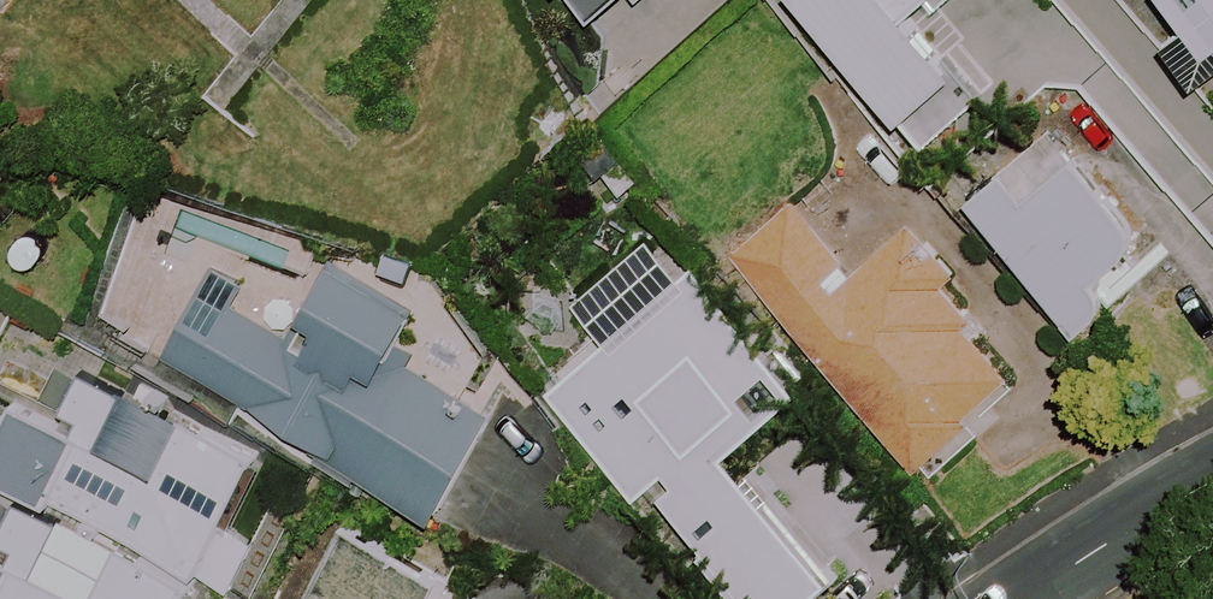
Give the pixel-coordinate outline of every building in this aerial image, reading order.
[(584,27),(616,0),(561,0),(584,27)] [(886,129),(948,73),(908,30),(941,0),(769,0),(886,129)] [(1182,24),(1147,50),(1182,96),(1212,73),(1212,0),(1164,0),(1182,24)] [(1132,245),(1064,162),(1018,200),(996,172),(958,203),(1066,334),(1103,304),(1086,283),(1132,245)] [(958,418),(1007,378),(978,344),(982,340),(935,283),(948,272),(905,222),(833,282),(781,220),(733,260),(909,471),(964,425),(958,418)] [(634,506),(649,492),(747,598),(809,598),(834,576),(725,458),(798,391),(688,271),(680,278),(644,239),(566,310),(598,345),(537,401),(634,506)] [(410,312),(328,265),(282,346),(196,297),(158,363),(432,520),(490,418),(384,357),(410,312)] [(230,598),(259,544),(224,526),(264,453),(128,380),(118,399),(78,377),(52,425),(5,400),(0,408),(0,494),(40,516),(49,500),(230,598)] [(187,586),(57,518),(51,530),(13,510),(0,535),(0,598),(181,598),(187,586)] [(335,535),(304,598),(465,598),(335,535)]
